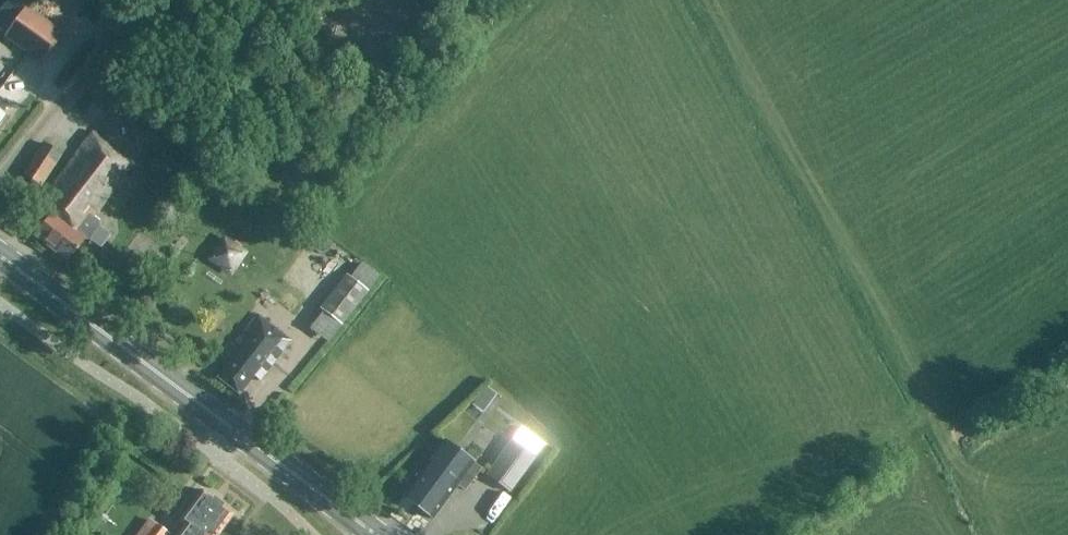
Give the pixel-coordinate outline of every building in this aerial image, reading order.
[(60,37),(25,11),(7,36),(42,62),(60,37)] [(48,221),(35,236),(64,261),(66,263),(85,240),(89,240),(99,227),(98,221),(91,215),(116,186),(133,166),(98,136),(92,132),(48,189),(39,201),(41,203),(54,214),(48,221)] [(22,177),(31,182),(41,189),(63,156),(53,148),(41,147),(22,177)] [(348,271),(368,280),(374,266),(355,257),(348,271)] [(368,293),(346,275),(319,309),(341,327),(368,293)] [(216,380),(238,397),(254,377),(260,382),(291,342),(257,316),(231,349),(237,354),(216,380)] [(486,387),(472,406),(482,414),(496,396),(486,387)] [(513,440),(486,476),(510,493),(536,457),(513,440)] [(410,487),(402,499),(433,519),(457,486),(465,492),(481,469),(443,441),(428,461),(423,458),(405,483),(410,487)] [(179,534),(219,534),(233,516),(201,492),(178,523),(185,527),(179,534)] [(154,526),(147,534),(166,534),(154,526)]
